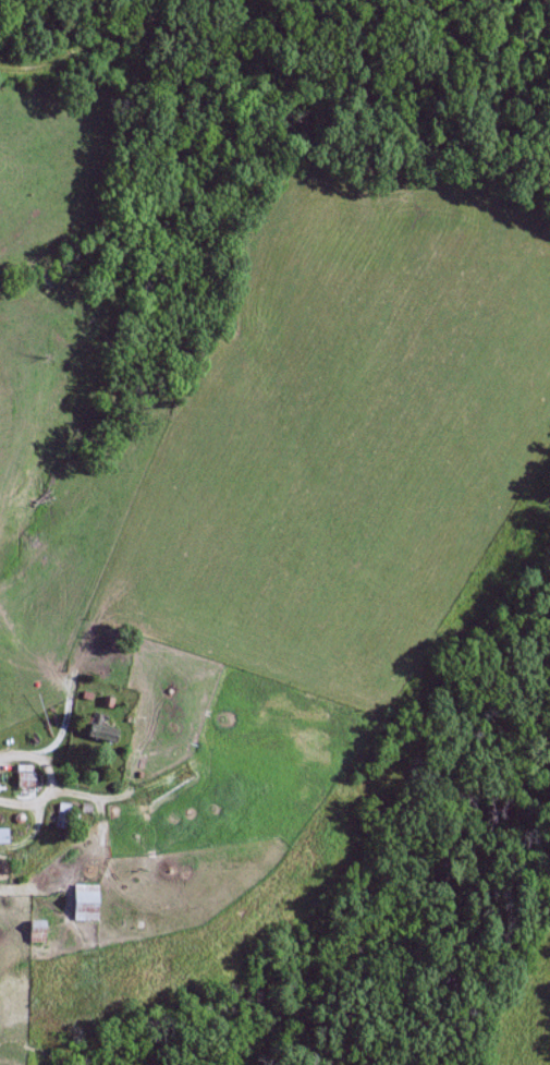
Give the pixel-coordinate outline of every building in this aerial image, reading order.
[(107,728),(110,718),(91,713),(86,738),(115,744),(118,731),(107,728)] [(67,831),(71,806),(58,803),(54,828),(67,831)] [(8,845),(8,830),(0,830),(0,845),(8,845)] [(98,922),(98,886),(72,886),(72,922),(98,922)]
